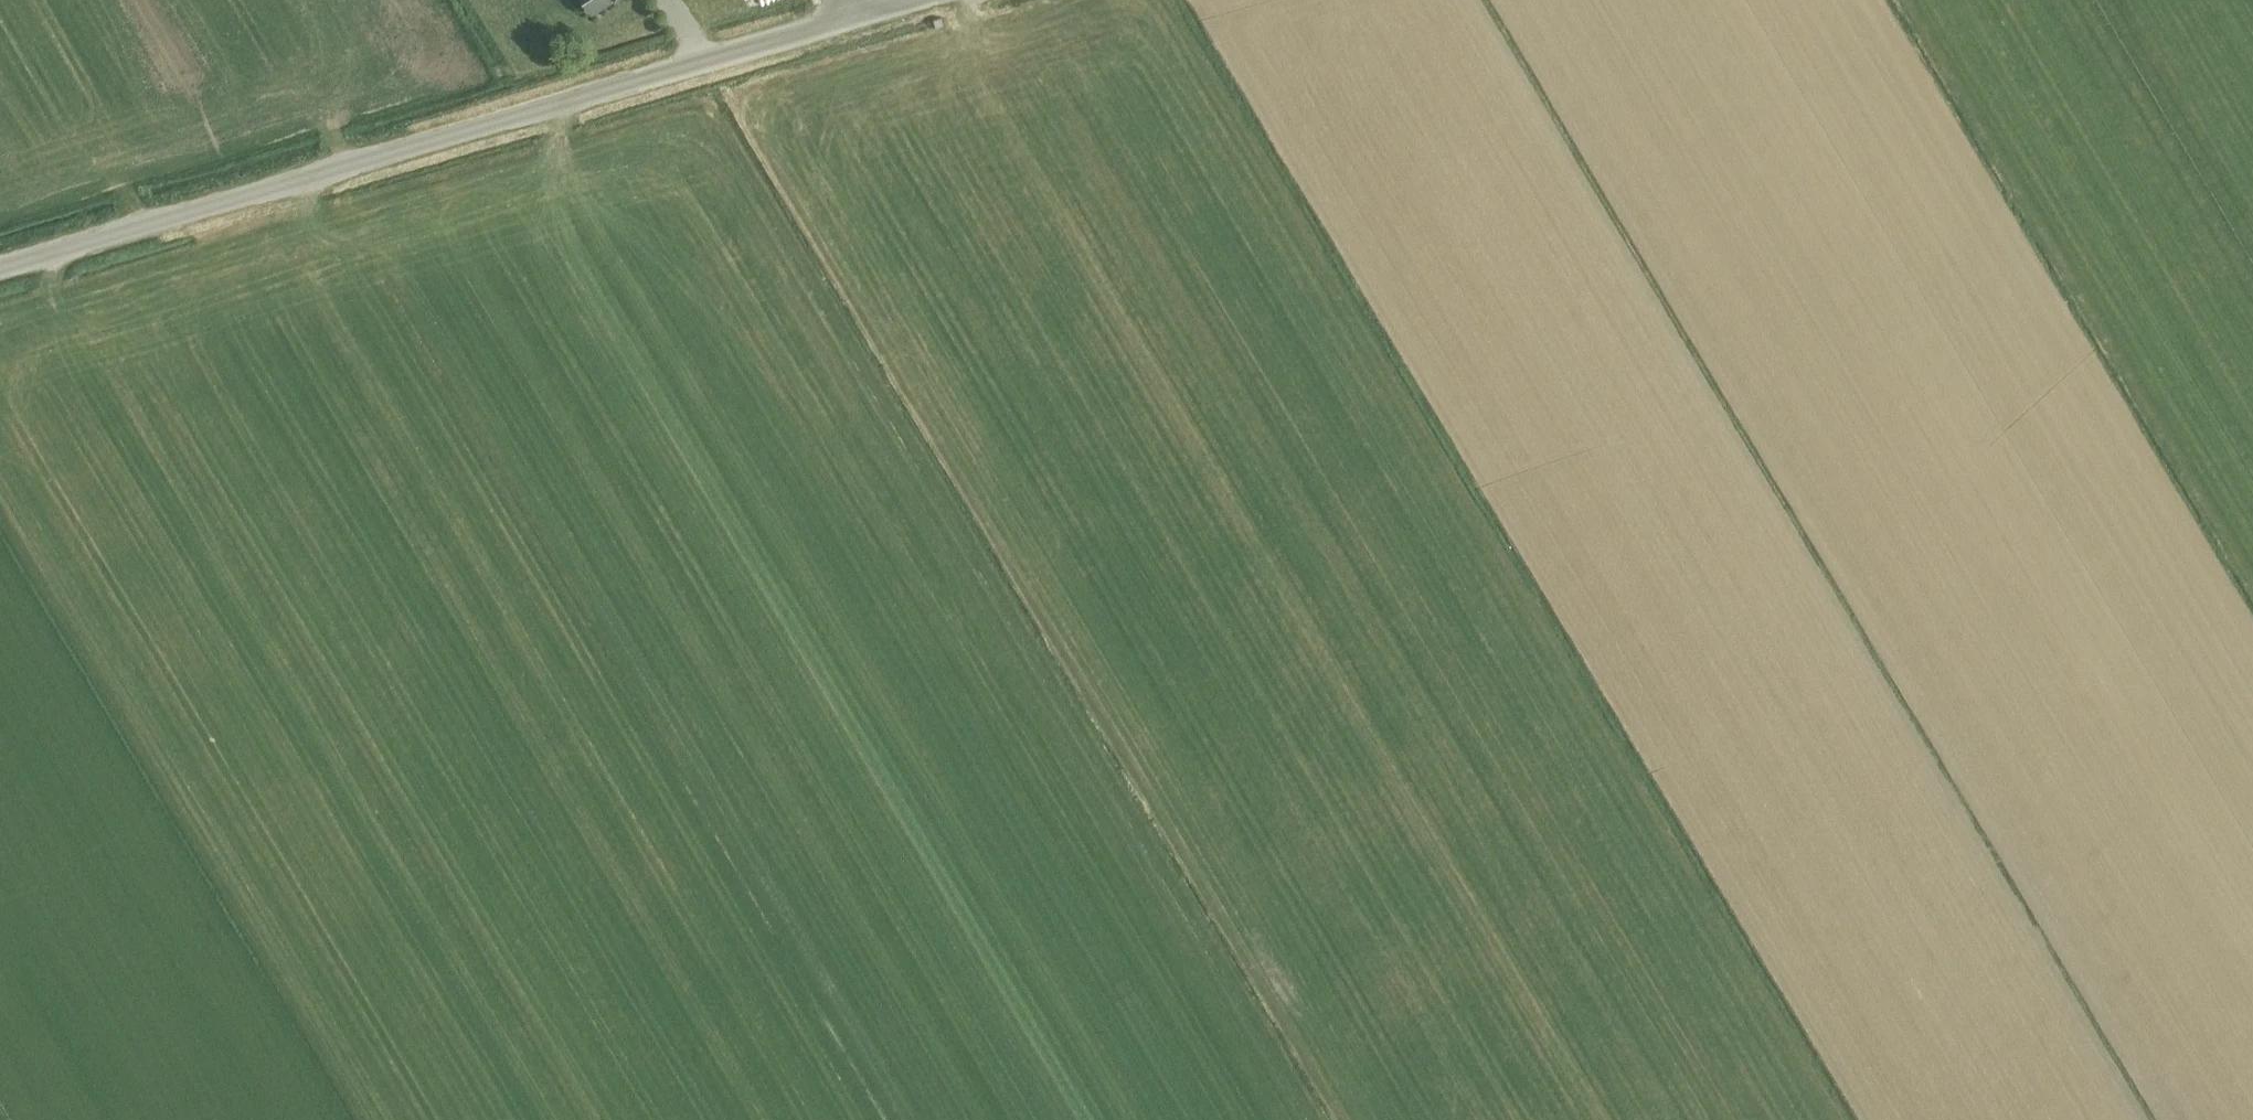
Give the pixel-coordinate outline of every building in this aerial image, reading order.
[(607,0),(585,0),(591,10),(607,0)] [(934,28),(943,26),(940,18),(932,20),(934,28)]
